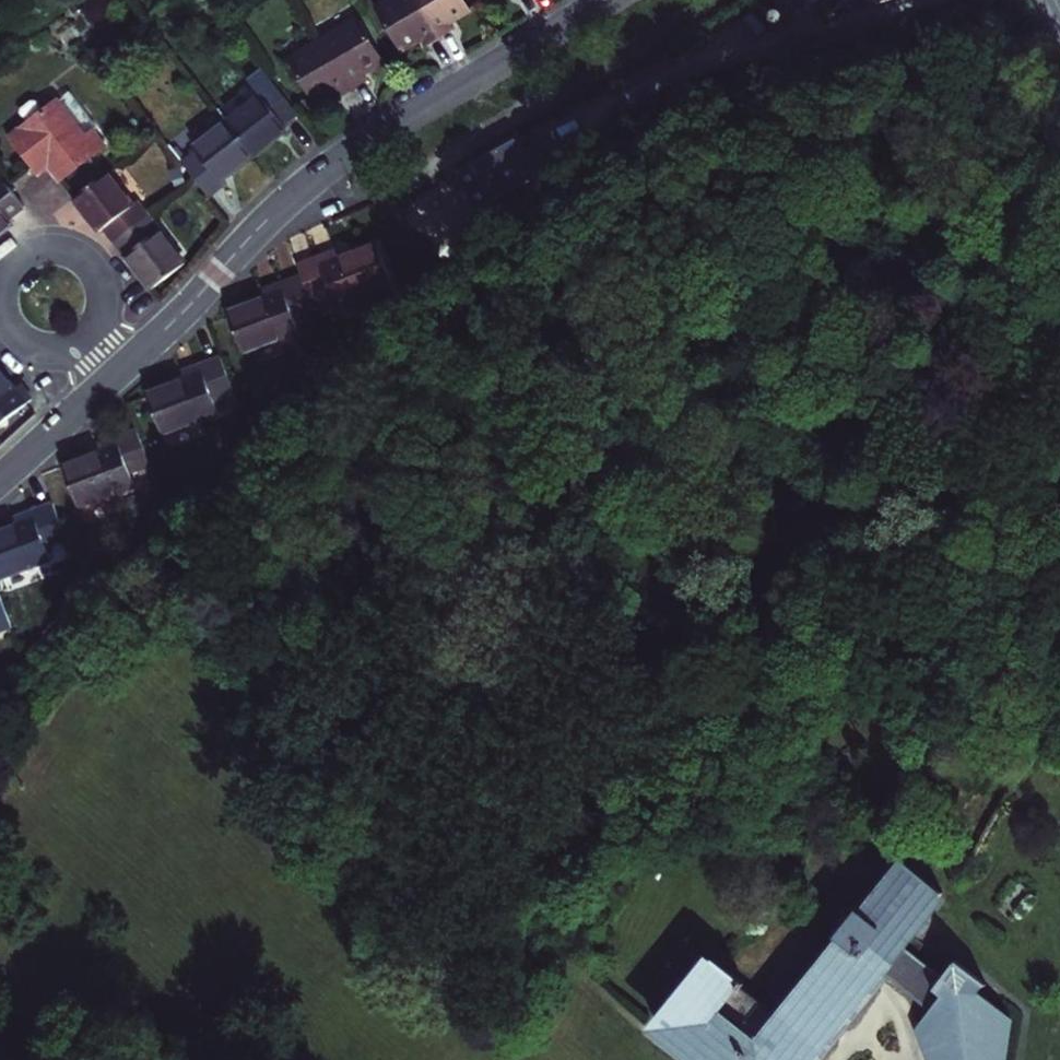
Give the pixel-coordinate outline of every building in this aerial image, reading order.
[(441,52),(453,44),(449,36),(457,31),(470,23),(456,0),(419,0),(412,5),(441,52)] [(488,11),(502,3),(507,0),(481,0),(488,11)] [(928,17),(954,0),(906,0),(910,6),(918,1),(928,17)] [(441,52),(412,5),(377,26),(401,64),(412,58),(421,52),(427,61),(441,52)] [(359,37),(324,58),(354,106),(367,97),(362,89),(369,84),(383,76),(359,37)] [(354,106),(324,58),(290,80),(314,118),(323,113),(334,106),(340,114),(354,106)] [(259,91),(223,119),(250,153),(279,130),(285,126),(282,121),(297,109),(269,77),(256,87),(259,91)] [(102,148),(90,133),(78,142),(67,128),(50,106),(7,139),(30,169),(40,162),(44,167),(57,184),(102,148)] [(79,119),(67,128),(78,142),(90,133),(79,119)] [(193,151),(178,162),(193,181),(205,196),(218,185),(215,181),(223,174),(250,153),(223,119),(189,145),(193,151)] [(40,162),(30,169),(35,175),(39,171),(44,167),(40,162)] [(183,184),(178,171),(168,175),(173,187),(183,184)] [(111,244),(145,218),(133,204),(128,208),(103,176),(70,202),(87,223),(95,233),(100,229),(111,244)] [(7,231),(13,227),(9,222),(23,211),(0,179),(0,237),(7,231)] [(145,218),(111,244),(127,264),(147,290),(180,264),(145,218)] [(330,255),(295,270),(297,276),(309,305),(328,298),(332,307),(386,286),(372,248),(340,260),(333,263),(330,255)] [(309,305),(297,276),(255,291),(258,299),(247,303),(223,312),(236,352),(294,331),(291,322),(312,313),(309,305)] [(231,394),(217,358),(178,373),(180,379),(171,382),(143,393),(157,435),(214,414),(210,401),(231,394)] [(0,373),(0,428),(34,400),(20,385),(13,390),(8,384),(0,373)] [(146,467),(131,430),(92,445),(95,454),(88,457),(58,468),(72,508),(128,488),(125,475),(146,467)] [(0,530),(0,577),(48,559),(44,546),(64,538),(50,501),(11,516),(14,524),(7,527),(0,530)] [(951,899),(904,861),(781,1013),(751,989),(752,988),(711,955),(651,1029),(689,1059),(821,1059),(890,974),(910,949),(951,899)] [(910,949),(890,974),(933,1013),(920,1029),(931,1038),(925,1045),(935,1055),(930,1059),(1007,1059),(1001,1054),(1011,1043),(1004,1037),(1014,1027),(983,999),(990,991),(963,966),(948,983),(910,949)]
